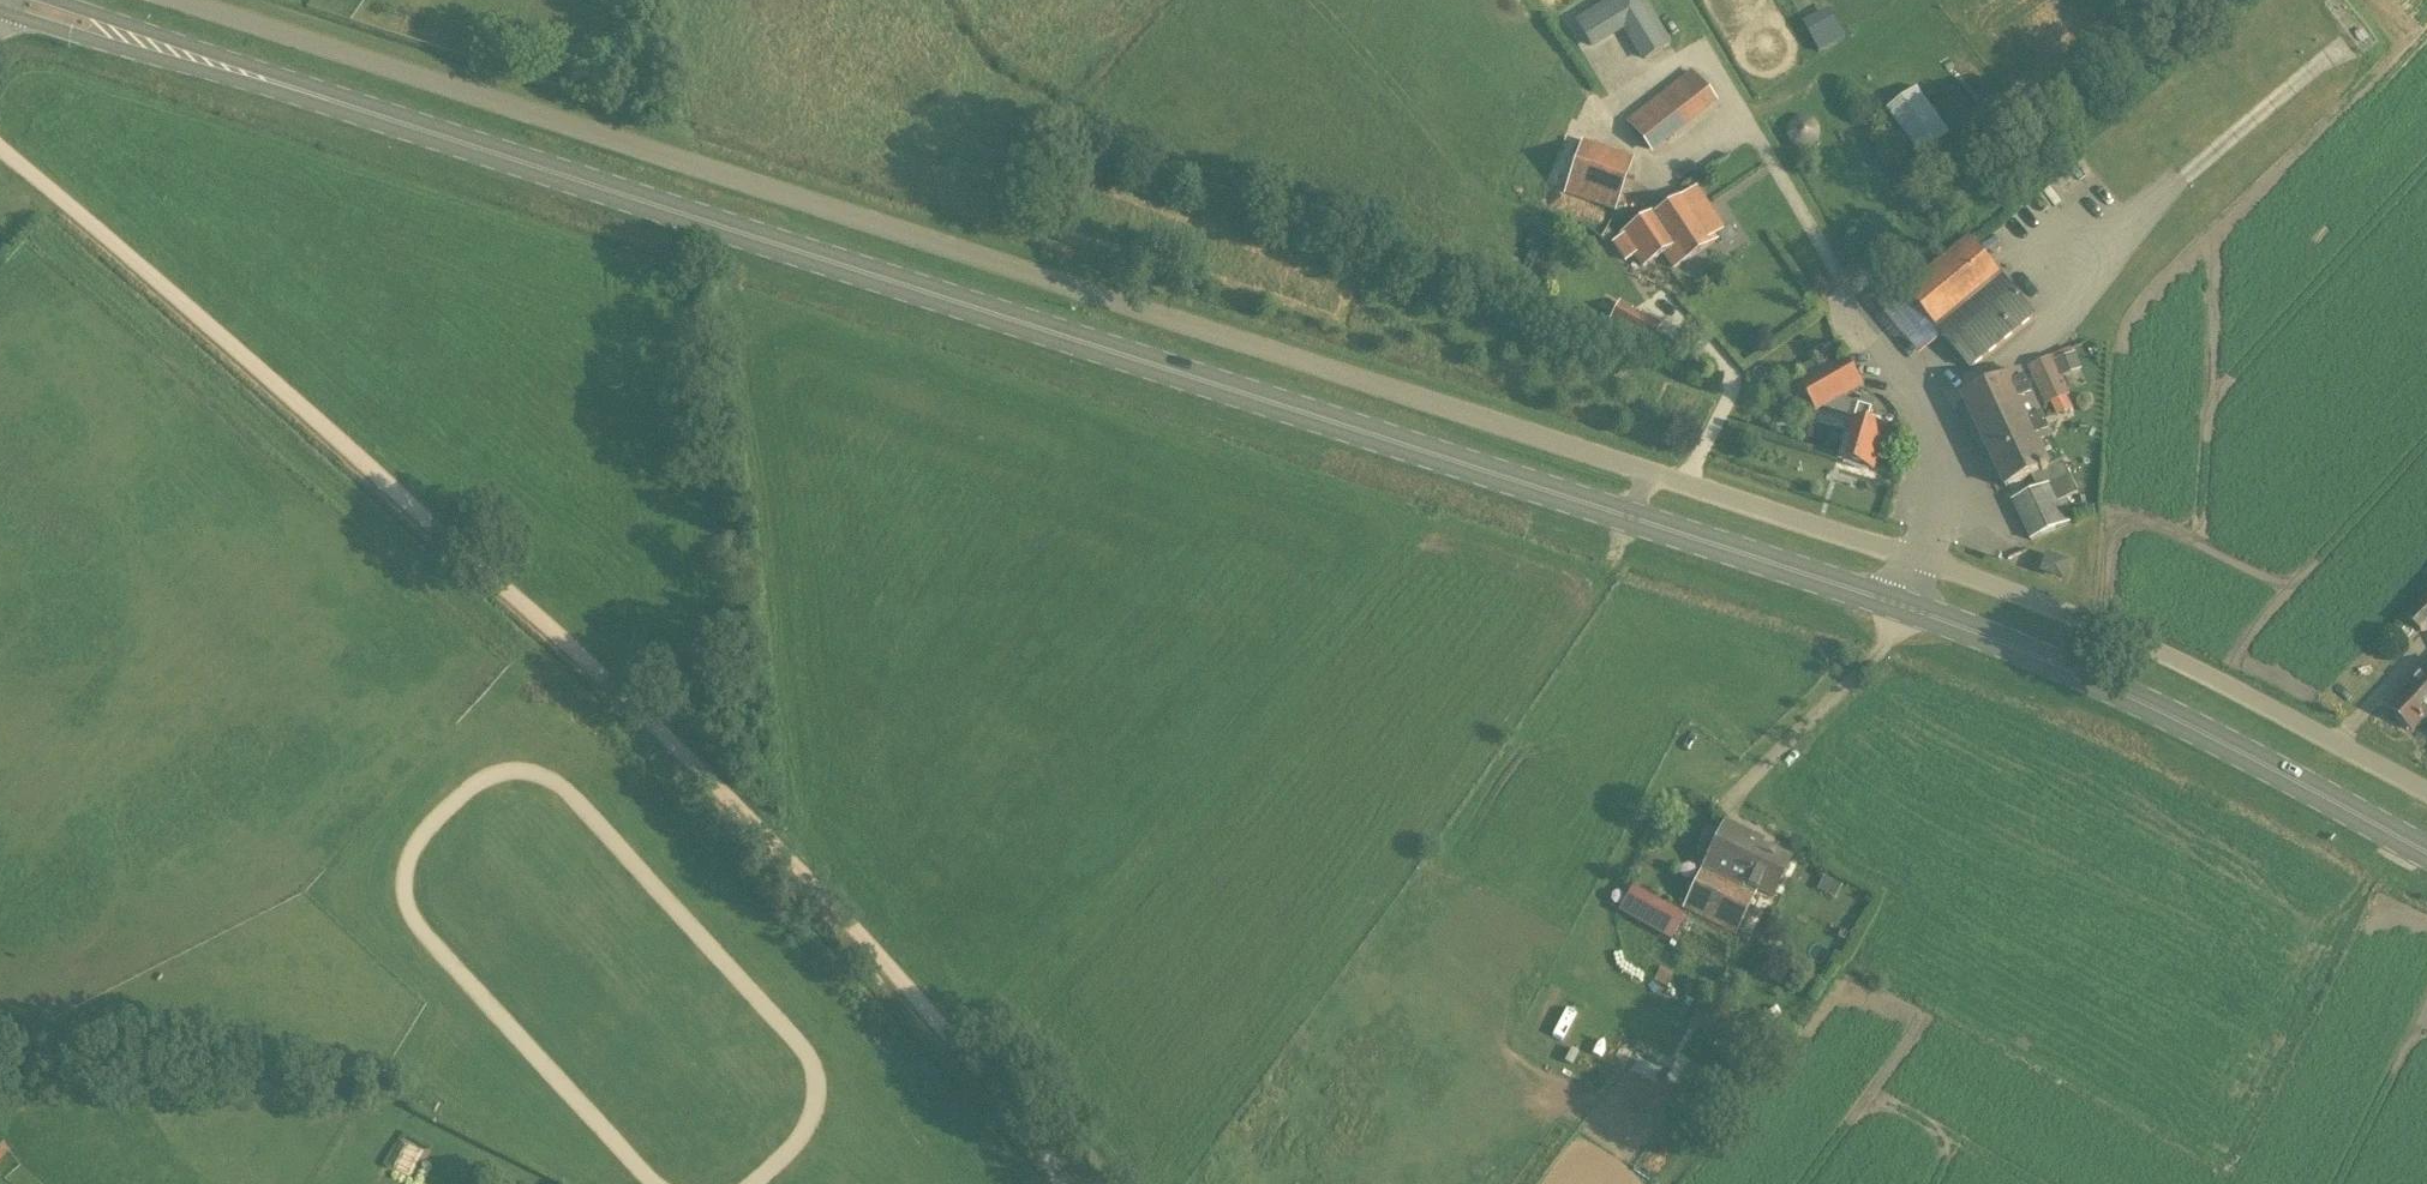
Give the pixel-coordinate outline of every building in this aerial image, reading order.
[(1642,62),(1671,44),(1644,0),(1608,0),(1574,21),(1592,49),(1623,30),(1642,62)] [(1828,17),(1809,28),(1820,49),(1840,38),(1828,17)] [(1691,70),(1625,122),(1651,155),(1717,103),(1691,70)] [(1917,85),(1886,106),(1921,156),(1952,135),(1917,85)] [(1581,140),(1563,194),(1615,212),(1633,159),(1581,140)] [(1661,253),(1662,254),(1671,270),(1714,243),(1684,196),(1661,211),(1678,238),(1669,243),(1672,247),(1661,253)] [(1624,263),(1635,256),(1642,267),(1662,254),(1661,253),(1672,247),(1669,243),(1678,238),(1661,211),(1650,218),(1649,216),(1621,234),(1622,236),(1611,244),(1624,263)] [(1968,240),(1905,293),(1945,340),(1971,371),(2034,318),(1999,277),(1968,240)] [(1905,293),(1904,291),(1878,311),(1916,362),(1945,340),(1905,293)] [(1619,301),(1608,321),(1651,344),(1662,325),(1619,301)] [(2031,375),(2042,397),(2046,406),(2070,394),(2063,378),(2081,371),(2074,354),(2055,362),(2053,357),(2052,355),(2027,367),(2029,370),(2031,375)] [(1800,386),(1817,414),(1825,409),(1854,417),(1841,461),(1872,470),(1883,431),(1869,427),(1877,400),(1862,396),(1860,402),(1855,401),(1855,402),(1843,399),(1863,388),(1846,358),(1800,386)] [(2013,502),(2031,541),(2075,522),(2065,501),(2078,494),(2021,375),(1964,401),(2005,489),(2031,477),(2039,491),(2013,502)] [(2043,572),(2062,579),(2067,565),(2048,559),(2043,572)] [(2420,632),(2426,624),(2426,601),(2408,622),(2420,632)] [(2388,708),(2411,730),(2426,714),(2426,663),(2417,674),(2419,676),(2388,708)] [(1764,842),(1725,822),(1702,869),(1682,908),(1734,935),(1755,893),(1742,886),(1743,884),(1771,897),(1789,861),(1761,848),(1764,842)] [(1629,886),(1617,911),(1672,938),(1684,913),(1629,886)]
